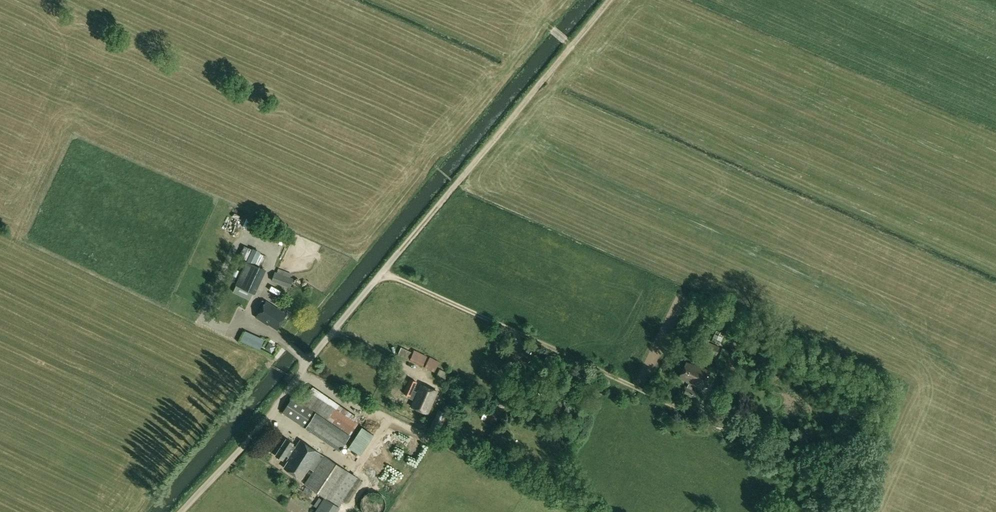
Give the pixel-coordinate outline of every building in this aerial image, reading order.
[(237,257),(233,266),(238,268),(242,259),(237,257)] [(264,269),(246,261),(236,284),(253,293),(264,269)] [(293,278),(275,272),(271,280),(290,287),(293,278)] [(270,326),(271,325),(276,329),(286,314),(266,301),(256,317),(270,326)] [(258,337),(253,347),(260,350),(264,340),(258,337)] [(701,350),(715,356),(719,346),(706,340),(701,350)] [(397,354),(410,359),(409,360),(422,366),(427,356),(414,350),(413,353),(401,347),(397,354)] [(717,360),(732,366),(737,355),(723,348),(717,360)] [(425,367),(434,371),(439,362),(430,357),(425,367)] [(709,371),(694,364),(693,365),(686,362),(680,377),(687,380),(687,381),(701,388),(709,371)] [(751,362),(746,371),(757,376),(761,365),(751,362)] [(435,378),(444,382),(448,373),(439,368),(435,378)] [(724,371),(720,380),(730,384),(733,374),(724,371)] [(416,382),(411,379),(404,393),(410,395),(409,398),(414,400),(411,405),(428,413),(437,392),(421,384),(418,391),(413,389),(416,382)] [(697,399),(699,393),(686,387),(683,393),(697,399)] [(497,404),(509,409),(515,397),(502,392),(497,404)] [(752,408),(732,399),(728,409),(742,415),(744,412),(749,415),(752,408)] [(339,450),(350,435),(315,412),(315,413),(300,403),(299,405),(289,400),(281,412),(305,427),(339,450)] [(438,433),(447,414),(438,409),(429,429),(438,433)] [(362,427),(348,447),(360,454),(373,435),(362,427)] [(325,497),(315,511),(335,511),(342,501),(346,503),(360,480),(319,452),(318,453),(300,440),(296,447),(292,445),(293,443),(286,438),(275,455),(282,460),(286,455),(289,457),(287,460),(288,461),(284,467),(300,478),(306,469),(307,470),(309,468),(313,471),(304,484),(325,497)] [(367,465),(375,472),(382,464),(374,457),(367,465)] [(385,506),(381,502),(368,511),(377,511),(385,506)]
